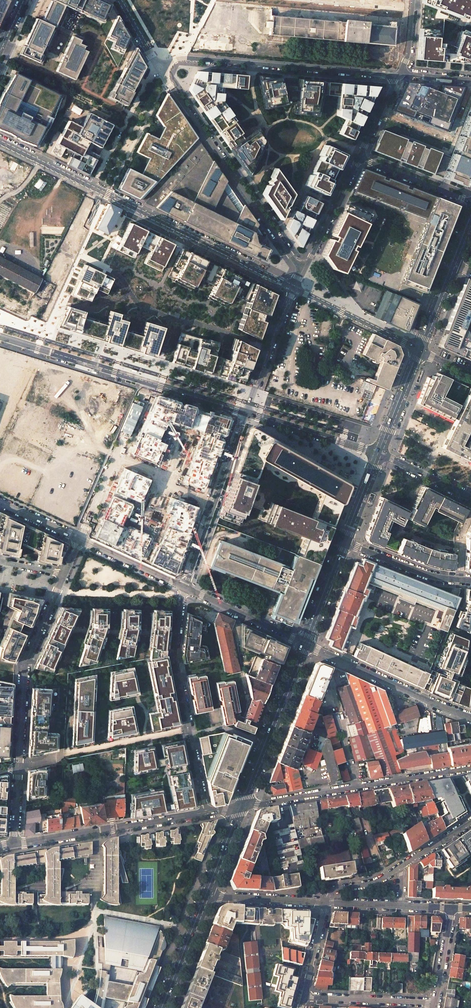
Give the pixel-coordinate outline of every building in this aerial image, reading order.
[(10,0),(0,0),(0,19),(10,0)] [(43,22),(54,27),(64,5),(73,9),(73,7),(79,10),(84,0),(52,0),(53,0),(43,22)] [(79,10),(91,15),(90,17),(100,22),(104,12),(106,13),(107,14),(111,5),(101,0),(100,0),(84,0),(79,10)] [(419,26),(436,27),(435,31),(440,32),(444,13),(423,3),(424,0),(421,0),(419,26)] [(469,0),(424,0),(423,3),(444,13),(462,22),(469,0)] [(396,27),(270,14),(268,35),(392,45),(396,27)] [(124,27),(117,16),(114,22),(104,44),(108,50),(115,48),(119,54),(121,55),(129,37),(124,27)] [(54,27),(43,22),(36,19),(26,40),(19,54),(42,64),(45,57),(40,54),(44,45),(46,46),(54,27)] [(436,27),(419,26),(416,60),(437,62),(438,44),(438,41),(435,41),(435,31),(436,27)] [(456,31),(449,51),(467,57),(470,51),(470,52),(470,37),(456,31)] [(81,40),(72,36),(56,71),(74,80),(87,51),(83,49),(84,46),(79,43),(81,40)] [(443,44),(438,44),(437,62),(466,64),(469,58),(467,57),(449,51),(448,50),(444,48),(444,44),(443,44)] [(141,58),(135,48),(111,93),(113,94),(111,98),(116,101),(118,99),(126,104),(132,92),(131,91),(133,86),(135,87),(137,83),(138,81),(140,77),(146,66),(141,58)] [(230,74),(197,70),(188,90),(208,118),(225,106),(221,100),(222,95),(222,92),(223,87),(229,88),(230,74)] [(17,71),(15,76),(0,107),(0,131),(11,137),(12,134),(13,135),(13,136),(18,139),(19,138),(20,138),(19,141),(33,148),(34,146),(39,148),(47,131),(45,129),(51,115),(54,117),(65,94),(17,71)] [(246,75),(230,74),(229,88),(245,89),(246,75)] [(15,76),(14,75),(0,104),(0,107),(15,76)] [(294,78),(257,75),(257,77),(260,90),(264,109),(267,108),(282,104),(287,103),(285,99),(293,100),(294,78)] [(321,80),(294,78),(293,101),(292,113),(317,115),(320,96),(337,97),(338,83),(321,81),(321,80)] [(404,82),(399,95),(387,118),(451,143),(470,93),(470,86),(469,86),(404,82)] [(375,86),(338,83),(337,97),(335,114),(337,115),(344,118),(337,132),(351,138),(353,134),(355,130),(362,114),(367,104),(375,86)] [(116,188),(145,202),(168,178),(186,158),(200,143),(165,92),(153,115),(161,127),(156,138),(144,133),(134,153),(146,158),(138,174),(125,168),(116,188)] [(73,105),(70,110),(79,115),(82,110),(73,105)] [(451,157),(447,155),(439,176),(463,186),(470,166),(470,105),(451,157)] [(225,106),(208,118),(229,148),(245,137),(242,132),(239,127),(237,124),(225,106)] [(112,125),(87,113),(80,126),(79,128),(102,140),(103,141),(112,125)] [(80,126),(66,120),(54,143),(75,153),(72,158),(78,161),(75,168),(89,175),(97,157),(98,156),(89,152),(93,144),(99,147),(102,140),(79,128),(80,126)] [(433,173),(441,153),(399,136),(382,130),(372,150),(397,160),(399,158),(403,160),(403,161),(433,173)] [(245,137),(229,148),(245,170),(254,151),(256,146),(259,141),(252,132),(245,137)] [(145,202),(155,208),(156,207),(264,259),(270,248),(266,238),(253,232),(257,224),(246,209),(239,214),(220,185),(227,181),(200,143),(186,158),(168,178),(145,202)] [(344,154),(325,145),(320,156),(320,157),(319,160),(318,160),(313,172),(311,175),(306,186),(324,195),(326,191),(330,183),(337,168),(338,165),(342,158),(343,155),(344,154)] [(439,176),(447,155),(441,153),(433,173),(439,176)] [(455,206),(363,169),(354,190),(363,194),(394,206),(427,220),(402,283),(421,291),(423,286),(437,252),(444,233),(455,206)] [(282,183),(274,182),(272,179),(268,182),(269,184),(267,185),(266,185),(262,194),(280,220),(283,214),(290,201),(291,197),(282,183)] [(299,209),(295,207),(285,227),(298,250),(307,229),(315,213),(320,203),(318,202),(307,196),(305,196),(299,209)] [(121,210),(108,204),(95,229),(107,236),(121,210)] [(371,214),(346,204),(331,235),(334,236),(332,240),(330,239),(321,254),(332,269),(342,273),(346,266),(353,250),(350,249),(352,245),(355,246),(371,214)] [(118,249),(131,256),(137,243),(149,249),(143,262),(159,270),(172,243),(131,223),(118,249)] [(175,275),(181,278),(180,280),(196,288),(202,275),(218,283),(212,295),(215,296),(229,303),(235,291),(250,299),(241,325),(260,335),(275,291),(187,248),(175,275)] [(35,292),(41,276),(0,259),(0,278),(35,292)] [(146,354),(158,357),(167,330),(147,323),(142,337),(135,335),(133,334),(125,332),(129,318),(122,316),(112,313),(108,327),(85,319),(89,310),(95,296),(97,291),(100,292),(108,296),(114,282),(108,279),(88,269),(60,328),(146,354)] [(470,293),(470,280),(465,278),(445,329),(456,333),(460,332),(461,328),(470,306),(467,304),(470,293)] [(360,291),(363,284),(355,281),(353,289),(360,291)] [(389,297),(385,295),(379,309),(383,311),(379,319),(405,332),(409,320),(411,316),(416,304),(391,293),(389,297)] [(445,329),(440,342),(440,344),(440,345),(441,346),(441,347),(442,348),(470,361),(470,341),(466,338),(465,330),(461,328),(460,332),(456,333),(445,329)] [(240,383),(252,348),(235,339),(229,359),(213,354),(217,343),(199,338),(182,333),(173,362),(240,383)] [(366,379),(365,381),(386,389),(397,361),(400,353),(397,346),(372,333),(361,354),(372,359),(372,361),(372,362),(374,362),(378,359),(380,360),(373,380),(368,378),(366,379)] [(426,377),(416,403),(454,421),(470,388),(437,373),(436,377),(432,375),(431,379),(426,377)] [(454,421),(441,447),(470,462),(470,388),(454,421)] [(159,399),(134,455),(159,466),(168,445),(160,442),(169,423),(191,429),(197,411),(159,399)] [(25,401),(18,415),(41,426),(48,411),(25,401)] [(183,482),(206,490),(231,421),(209,415),(183,482)] [(237,471),(254,478),(255,478),(257,477),(258,476),(263,460),(262,459),(261,458),(261,457),(261,455),(262,454),(269,441),(270,441),(271,440),(272,440),(272,441),(346,483),(348,483),(348,484),(349,483),(349,481),(348,480),(345,478),(257,428),(255,428),(254,428),(252,428),(251,429),(237,471)] [(340,503),(341,503),(348,484),(348,483),(346,483),(272,441),(272,440),(271,440),(270,441),(269,441),(262,454),(261,455),(261,457),(261,458),(262,459),(263,460),(323,494),(338,503),(340,503)] [(253,482),(245,503),(261,509),(258,518),(264,521),(272,502),(275,503),(278,504),(313,518),(323,494),(263,460),(258,476),(257,477),(255,478),(254,478),(253,482)] [(125,468),(116,492),(143,504),(153,480),(125,468)] [(254,478),(237,471),(235,475),(224,504),(222,509),(220,513),(219,516),(237,523),(238,520),(240,516),(242,511),(245,503),(253,482),(254,478)] [(465,506),(424,486),(423,487),(422,486),(412,507),(413,508),(411,512),(407,510),(404,516),(408,518),(421,525),(431,506),(459,520),(465,510),(464,509),(465,506)] [(322,522),(332,526),(336,515),(341,503),(340,503),(338,503),(323,494),(313,518),(322,522)] [(97,538),(143,559),(153,537),(131,526),(128,528),(124,527),(127,518),(130,519),(135,507),(134,504),(114,496),(97,538)] [(377,545),(381,546),(381,545),(382,543),(387,532),(385,531),(390,520),(392,521),(400,525),(403,518),(404,516),(407,510),(380,496),(370,522),(369,524),(366,532),(367,532),(365,537),(366,541),(369,542),(369,543),(377,546),(377,545)] [(174,572),(199,508),(170,497),(164,512),(172,515),(153,564),(174,572)] [(275,503),(272,502),(264,521),(306,538),(315,541),(322,522),(313,518),(278,504),(275,503)] [(20,544),(39,553),(37,561),(58,565),(67,543),(58,539),(42,531),(26,524),(9,516),(0,512),(0,534),(0,535),(0,553),(17,557),(20,544)] [(315,541),(306,538),(299,556),(318,563),(329,535),(332,526),(322,522),(315,541)] [(398,550),(397,554),(428,566),(431,567),(440,569),(446,570),(453,570),(453,560),(453,553),(444,553),(444,552),(438,551),(434,550),(432,549),(421,545),(414,542),(412,541),(410,540),(403,538),(398,550)] [(299,556),(295,554),(290,569),(220,542),(210,566),(217,568),(223,570),(223,571),(272,591),(280,594),(279,596),(278,595),(273,610),(274,610),(272,613),(271,616),(289,623),(292,616),(296,618),(306,594),(318,563),(299,556)] [(330,624),(325,638),(330,640),(328,645),(345,653),(347,649),(346,648),(349,638),(345,635),(348,625),(352,626),(355,620),(355,619),(364,595),(365,595),(367,588),(366,588),(367,586),(364,585),(366,582),(400,596),(399,598),(414,604),(415,601),(440,611),(438,618),(437,618),(436,620),(439,621),(437,627),(440,628),(445,630),(453,610),(454,610),(459,597),(458,596),(432,586),(362,558),(360,564),(355,563),(345,587),(342,595),(330,624)] [(466,589),(456,617),(470,622),(470,589),(466,589)] [(10,594),(3,592),(1,603),(7,606),(10,594)] [(10,594),(7,606),(16,610),(0,647),(0,660),(15,662),(22,645),(27,634),(18,630),(22,622),(31,626),(42,600),(10,594)] [(61,607),(34,668),(52,671),(79,609),(71,609),(71,607),(61,607)] [(90,626),(78,666),(95,663),(107,627),(107,610),(101,610),(101,608),(92,608),(91,622),(90,622),(90,626)] [(122,627),(116,659),(132,656),(139,624),(138,624),(139,611),(132,611),(132,609),(123,609),(122,627)] [(153,627),(150,658),(167,655),(172,615),(169,615),(169,612),(162,612),(162,610),(154,609),(153,627)] [(182,654),(184,665),(206,660),(204,649),(195,649),(197,632),(201,633),(205,620),(195,616),(187,612),(182,654)] [(224,615),(218,612),(213,622),(214,625),(222,663),(225,674),(233,673),(239,671),(230,628),(233,620),(224,615)] [(264,634),(240,623),(240,645),(257,652),(264,634)] [(447,676),(449,672),(454,674),(457,675),(458,675),(463,663),(466,639),(452,633),(438,667),(446,671),(446,672),(444,671),(443,673),(445,674),(445,675),(447,676)] [(286,644),(264,634),(257,652),(264,654),(263,658),(278,664),(286,644)] [(428,673),(362,643),(359,649),(357,648),(353,656),(385,671),(421,688),(428,673)] [(180,725),(167,655),(150,658),(150,660),(147,661),(156,711),(148,713),(152,730),(180,725)] [(271,684),(278,664),(263,658),(259,669),(257,668),(257,669),(258,670),(255,677),(271,684)] [(312,669),(303,693),(317,698),(317,696),(320,689),(322,683),(328,669),(329,665),(321,663),(313,665),(312,669)] [(252,664),(248,674),(253,676),(256,666),(252,664)] [(134,667),(110,671),(109,700),(139,694),(134,667)] [(363,679),(346,671),(347,680),(345,680),(346,682),(347,685),(338,688),(346,710),(351,725),(354,723),(356,730),(354,731),(356,736),(349,738),(355,761),(374,755),(376,760),(366,762),(367,767),(368,768),(369,777),(400,772),(398,768),(395,760),(394,755),(403,751),(398,739),(395,729),(393,723),(394,723),(391,714),(383,688),(363,679)] [(428,673),(421,688),(442,697),(468,707),(470,691),(470,688),(455,682),(456,680),(455,680),(452,678),(447,676),(445,675),(437,672),(435,676),(428,673)] [(248,674),(246,673),(250,693),(251,698),(252,698),(263,702),(271,684),(255,677),(253,676),(248,674)] [(96,674),(75,678),(71,747),(92,743),(96,674)] [(205,674),(188,677),(189,681),(191,694),(193,694),(194,699),(192,700),(194,709),(194,712),(195,715),(218,710),(221,725),(232,723),(252,731),(254,726),(252,725),(253,721),(245,718),(240,716),(233,681),(225,682),(226,683),(224,684),(224,681),(216,683),(219,700),(221,700),(222,705),(220,705),(221,708),(212,709),(205,674)] [(9,723),(9,719),(9,715),(11,715),(13,683),(0,681),(0,722),(9,723)] [(53,689),(33,688),(31,718),(29,755),(57,749),(58,733),(46,732),(47,719),(49,719),(49,714),(52,714),(53,689)] [(294,717),(291,724),(308,730),(315,712),(321,714),(322,717),(324,716),(322,711),(319,699),(320,699),(320,698),(317,696),(317,698),(303,693),(299,702),(294,717)] [(252,698),(245,718),(253,721),(256,722),(263,702),(252,698)] [(132,705),(109,710),(107,740),(138,734),(132,705)] [(416,706),(391,714),(394,723),(419,715),(416,706)] [(330,715),(324,716),(322,717),(325,728),(328,738),(331,747),(335,763),(344,760),(341,748),(340,748),(335,729),(334,729),(330,715)] [(8,759),(11,723),(0,722),(0,760),(8,759)] [(457,722),(444,724),(445,732),(446,742),(455,741),(454,732),(458,731),(457,725),(457,722)] [(287,734),(284,742),(300,749),(308,730),(291,724),(287,734)] [(457,725),(458,731),(460,740),(470,739),(470,743),(470,747),(470,727),(463,724),(457,725)] [(321,729),(312,725),(309,731),(314,733),(328,738),(325,728),(321,729)] [(224,732),(198,737),(211,804),(221,802),(221,800),(225,802),(235,776),(233,775),(235,770),(237,770),(249,739),(233,733),(232,735),(224,732)] [(401,739),(403,748),(423,745),(446,742),(445,732),(401,739)] [(183,740),(161,744),(173,810),(196,806),(183,740)] [(280,752),(277,761),(279,762),(293,767),(300,749),(284,742),(280,752)] [(441,766),(449,764),(447,746),(446,742),(423,745),(425,750),(439,748),(439,753),(429,755),(429,756),(430,763),(431,767),(441,766)] [(447,746),(449,764),(463,762),(470,760),(470,747),(470,743),(447,746)] [(309,745),(302,763),(315,768),(321,750),(309,745)] [(153,746),(134,749),(133,774),(158,769),(153,746)] [(331,747),(321,750),(331,784),(341,782),(335,763),(331,747)] [(408,756),(395,760),(398,768),(414,765),(430,763),(429,756),(428,756),(425,750),(408,754),(408,756)] [(273,771),(268,782),(280,779),(283,778),(279,762),(277,761),(273,771)] [(293,767),(279,762),(283,778),(286,791),(302,789),(298,771),(297,767),(293,767)] [(28,770),(26,799),(44,796),(48,794),(48,785),(53,785),(54,765),(45,767),(45,769),(37,769),(28,770)] [(349,779),(346,766),(339,768),(342,781),(349,779)] [(447,799),(453,813),(456,821),(470,812),(470,782),(468,776),(454,778),(460,793),(447,799)] [(286,791),(283,778),(280,779),(281,783),(271,786),(273,794),(286,791)] [(424,783),(406,786),(410,804),(424,801),(425,804),(428,817),(437,814),(431,800),(427,791),(424,783)] [(406,786),(387,790),(391,802),(393,807),(404,805),(405,810),(412,809),(410,804),(406,786)] [(130,817),(165,812),(161,789),(131,794),(130,817)] [(387,790),(344,797),(347,805),(348,807),(359,806),(359,807),(391,802),(387,790)] [(124,794),(103,796),(104,802),(106,802),(100,803),(102,815),(108,815),(108,816),(114,816),(114,820),(118,819),(118,815),(123,815),(124,794)] [(445,794),(431,800),(437,814),(438,818),(443,830),(450,825),(446,816),(453,813),(447,799),(445,794)] [(344,797),(320,801),(321,810),(347,805),(344,797)] [(76,799),(62,798),(61,813),(60,829),(79,826),(77,816),(73,816),(73,817),(64,818),(63,812),(67,813),(68,805),(69,805),(69,806),(75,807),(76,799)] [(315,802),(289,806),(290,812),(294,829),(320,825),(317,811),(315,802)] [(100,803),(80,806),(83,823),(103,819),(102,815),(100,803)] [(38,808),(25,810),(25,817),(24,822),(24,836),(34,834),(34,822),(39,823),(39,815),(38,808)] [(257,811),(249,831),(261,836),(266,825),(269,823),(271,822),(276,821),(274,808),(257,811)] [(61,813),(46,815),(47,819),(46,831),(60,829),(61,813)] [(358,818),(351,820),(355,832),(362,830),(358,818)] [(424,827),(421,829),(426,841),(443,830),(438,818),(431,822),(429,819),(422,824),(424,827)] [(198,849),(194,859),(201,862),(217,822),(216,822),(216,821),(201,824),(200,825),(200,826),(201,827),(201,828),(202,829),(202,830),(195,847),(198,849)] [(418,823),(402,834),(409,853),(426,841),(421,829),(418,823)] [(400,828),(373,836),(377,846),(380,845),(380,841),(389,838),(389,837),(399,834),(399,835),(406,855),(409,853),(402,834),(400,828)] [(458,839),(465,848),(468,855),(470,853),(470,829),(458,839)] [(175,830),(170,830),(170,833),(170,842),(173,842),(173,844),(179,844),(179,830),(175,830)] [(363,859),(369,857),(362,830),(355,832),(357,840),(359,848),(363,859)] [(248,835),(238,860),(251,865),(258,847),(257,846),(259,842),(262,842),(261,836),(249,831),(248,835)] [(160,833),(155,833),(155,835),(155,844),(159,844),(159,847),(165,847),(165,833),(160,833)] [(146,835),(141,835),(141,837),(141,846),(145,846),(145,849),(150,849),(150,835),(146,835)] [(322,836),(297,841),(299,849),(324,845),(322,836)] [(117,845),(117,838),(113,839),(106,841),(104,843),(103,844),(102,846),(103,847),(104,849),(103,896),(102,897),(103,897),(101,899),(100,899),(98,900),(104,903),(104,904),(107,904),(109,905),(112,905),(114,906),(117,906),(117,904),(121,904),(118,888),(119,883),(117,883),(117,881),(117,875),(119,874),(122,883),(128,883),(125,875),(123,875),(123,873),(125,873),(123,869),(124,867),(124,866),(124,864),(124,863),(123,861),(123,859),(122,858),(121,856),(121,855),(121,854),(120,852),(120,851),(119,850),(118,849),(117,845)] [(465,848),(458,839),(450,844),(442,850),(447,859),(445,860),(450,869),(454,867),(455,868),(464,862),(464,861),(467,858),(466,857),(468,855),(465,848)] [(1,869),(1,890),(1,892),(0,892),(0,904),(33,904),(33,892),(25,892),(25,894),(22,894),(22,892),(14,892),(14,890),(14,885),(15,884),(16,882),(17,880),(17,878),(17,876),(14,876),(14,870),(13,870),(13,867),(46,862),(46,890),(46,892),(37,892),(38,904),(91,904),(92,892),(59,892),(59,890),(59,884),(61,882),(61,880),(62,877),(62,874),(63,871),(63,869),(60,869),(59,869),(59,863),(58,863),(58,860),(90,855),(90,852),(91,853),(92,847),(92,842),(72,845),(21,854),(0,857),(0,870),(1,869)] [(349,850),(317,856),(321,880),(325,880),(325,881),(349,877),(349,876),(353,875),(349,850)] [(433,854),(419,862),(420,863),(422,867),(428,864),(430,867),(429,868),(428,874),(433,874),(433,870),(433,867),(434,855),(433,854)] [(238,860),(230,882),(234,890),(256,891),(257,878),(247,877),(248,875),(247,875),(251,865),(238,860)] [(416,865),(408,867),(408,881),(416,881),(416,865)] [(270,878),(270,879),(273,891),(299,887),(297,874),(285,876),(285,875),(280,876),(280,877),(270,878)] [(257,878),(256,891),(273,891),(270,879),(257,878)] [(420,881),(416,881),(408,881),(408,897),(415,897),(415,891),(420,892),(420,881)] [(432,889),(432,898),(470,900),(470,890),(470,888),(467,888),(467,890),(446,889),(446,887),(443,887),(443,889),(432,889)] [(220,907),(213,923),(233,930),(236,921),(244,922),(245,907),(245,905),(227,903),(220,907)] [(248,907),(245,907),(244,922),(257,923),(260,923),(259,908),(255,908),(248,907)] [(262,908),(259,908),(260,923),(260,925),(273,926),(275,925),(275,922),(283,922),(283,920),(282,909),(279,908),(276,908),(275,909),(273,909),(272,908),(270,908),(269,909),(267,909),(266,908),(262,908)] [(292,910),(282,909),(283,920),(287,919),(288,926),(292,926),(292,910)] [(311,911),(292,910),(292,926),(292,929),(293,941),(308,944),(313,919),(310,918),(311,911)] [(333,913),(329,927),(337,928),(337,924),(346,925),(346,913),(338,913),(333,913)] [(354,913),(346,913),(346,925),(357,925),(357,914),(354,913)] [(407,954),(407,961),(418,962),(418,932),(418,928),(419,916),(413,916),(408,916),(407,948),(407,954)] [(435,917),(431,917),(430,932),(439,933),(441,921),(438,917),(435,917)] [(392,918),(382,918),(382,927),(391,928),(403,929),(404,919),(392,918)] [(470,918),(459,918),(459,923),(459,928),(469,929),(470,918)] [(160,968),(156,966),(162,951),(163,950),(165,949),(165,947),(166,945),(165,943),(164,941),(164,939),(164,937),(163,935),(161,932),(160,931),(158,935),(156,934),(158,930),(103,920),(104,948),(98,947),(98,963),(102,964),(102,971),(100,971),(96,970),(96,989),(93,1005),(92,1005),(89,1003),(89,1002),(80,996),(71,1007),(144,1007),(160,968)] [(213,923),(205,945),(218,950),(221,952),(223,948),(227,948),(233,930),(213,923)] [(0,942),(0,956),(52,956),(52,969),(0,970),(0,978),(4,984),(6,986),(13,984),(46,984),(46,993),(48,993),(48,996),(10,997),(11,1002),(9,1002),(13,1007),(54,1007),(56,1007),(58,1007),(63,1007),(61,1003),(61,966),(59,966),(59,962),(59,957),(63,957),(72,959),(73,955),(74,950),(73,946),(72,941),(60,942),(0,942)] [(333,943),(326,941),(324,948),(331,950),(333,943)] [(255,968),(260,967),(258,942),(256,942),(251,942),(243,943),(246,969),(251,969),(255,968)] [(364,946),(361,946),(360,952),(364,953),(370,953),(370,950),(370,944),(364,943),(364,946)] [(205,945),(196,968),(203,967),(210,970),(213,971),(218,960),(220,960),(221,956),(219,955),(221,952),(218,950),(205,945)] [(293,949),(282,947),(282,954),(283,961),(304,964),(306,953),(300,952),(293,949)] [(318,971),(331,971),(332,966),(331,966),(334,951),(331,950),(324,948),(322,955),(319,966),(318,971)] [(276,970),(275,953),(262,954),(263,970),(276,970)] [(390,953),(379,953),(377,953),(377,960),(377,967),(389,967),(390,953)] [(397,968),(407,968),(407,961),(407,954),(390,953),(389,967),(394,967),(394,961),(395,961),(395,967),(396,968),(396,961),(402,961),(402,964),(397,963),(397,968)] [(452,962),(451,967),(462,969),(465,969),(467,961),(463,960),(464,957),(454,955),(453,962),(452,962)] [(278,964),(275,975),(280,976),(276,991),(281,992),(278,1006),(286,1007),(291,1007),(298,978),(292,976),(294,970),(278,964)] [(180,1007),(202,1007),(205,998),(212,978),(214,975),(215,972),(213,971),(210,970),(203,967),(196,968),(180,1007)] [(449,977),(453,978),(453,980),(461,982),(461,979),(462,969),(451,967),(449,977)] [(331,971),(318,971),(316,979),(314,985),(317,989),(325,990),(325,985),(330,985),(330,979),(331,971)] [(222,979),(240,986),(242,979),(225,972),(222,979)] [(263,999),(260,973),(255,973),(251,974),(246,974),(249,1001),(263,999)] [(363,978),(349,977),(348,990),(356,991),(363,991),(363,978)] [(416,980),(408,980),(408,988),(416,988),(416,980)] [(444,1007),(454,1007),(455,1007),(456,1000),(454,999),(455,990),(447,989),(444,1004),(444,1007)]
